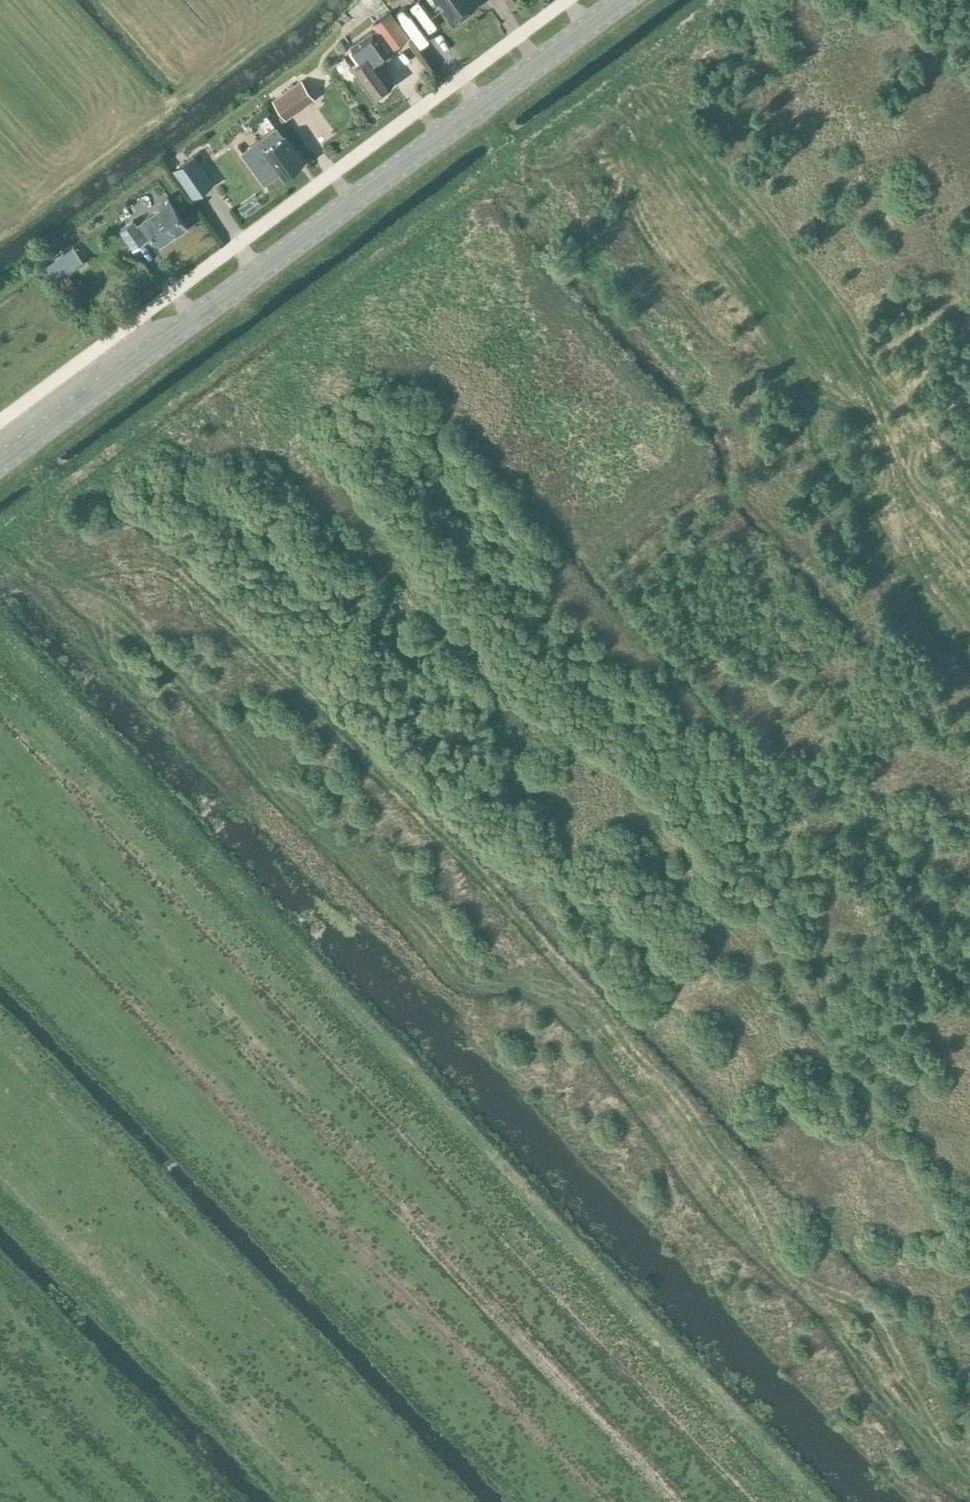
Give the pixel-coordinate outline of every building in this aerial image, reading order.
[(475,0),(439,0),(454,20),(477,3),(475,0)] [(408,38),(389,11),(371,23),(375,28),(351,46),(361,59),(350,66),(372,97),(392,83),(379,63),(390,55),(388,53),(408,38)] [(200,50),(211,62),(221,54),(211,41),(200,50)] [(315,99),(301,80),(271,102),(284,121),(315,99)] [(276,127),(243,151),(265,181),(279,171),(283,176),(303,162),(284,136),(283,136),(276,127)] [(220,188),(200,162),(181,176),(201,202),(220,188)] [(159,245),(187,227),(167,197),(157,204),(160,207),(142,220),(143,222),(137,225),(133,219),(120,228),(134,248),(146,239),(152,235),(159,245)] [(83,260),(73,246),(44,266),(67,298),(79,289),(66,271),(83,260)]
